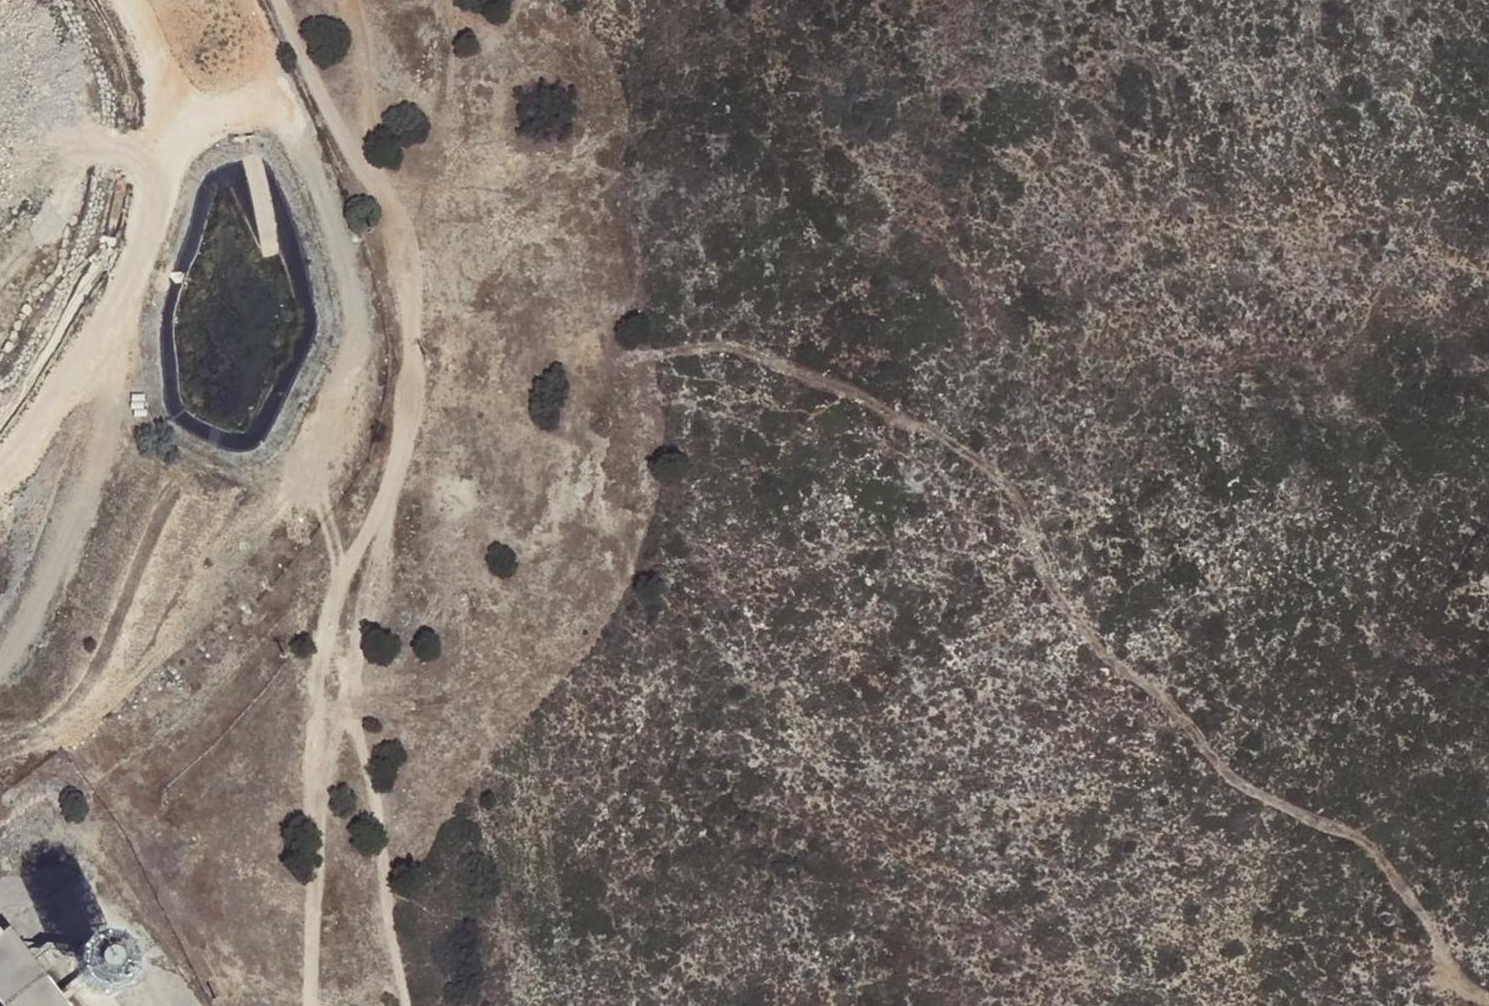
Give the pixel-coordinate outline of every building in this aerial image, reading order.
[(32,979),(0,938),(0,1005),(53,1005),(32,979)]
